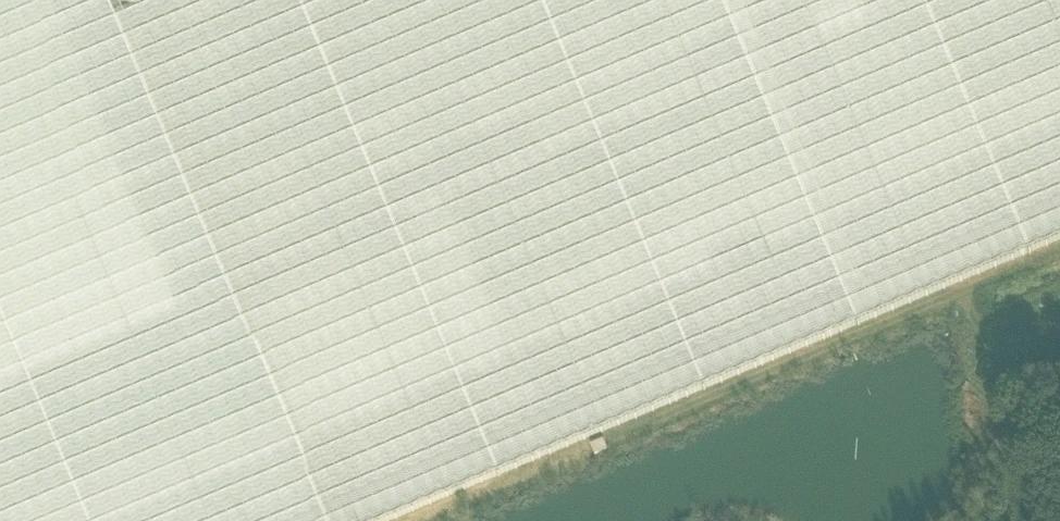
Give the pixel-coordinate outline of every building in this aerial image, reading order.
[(722,0),(0,0),(0,520),(393,520),(858,325),(722,0)] [(858,325),(1059,241),(1059,0),(722,0),(858,325)]
